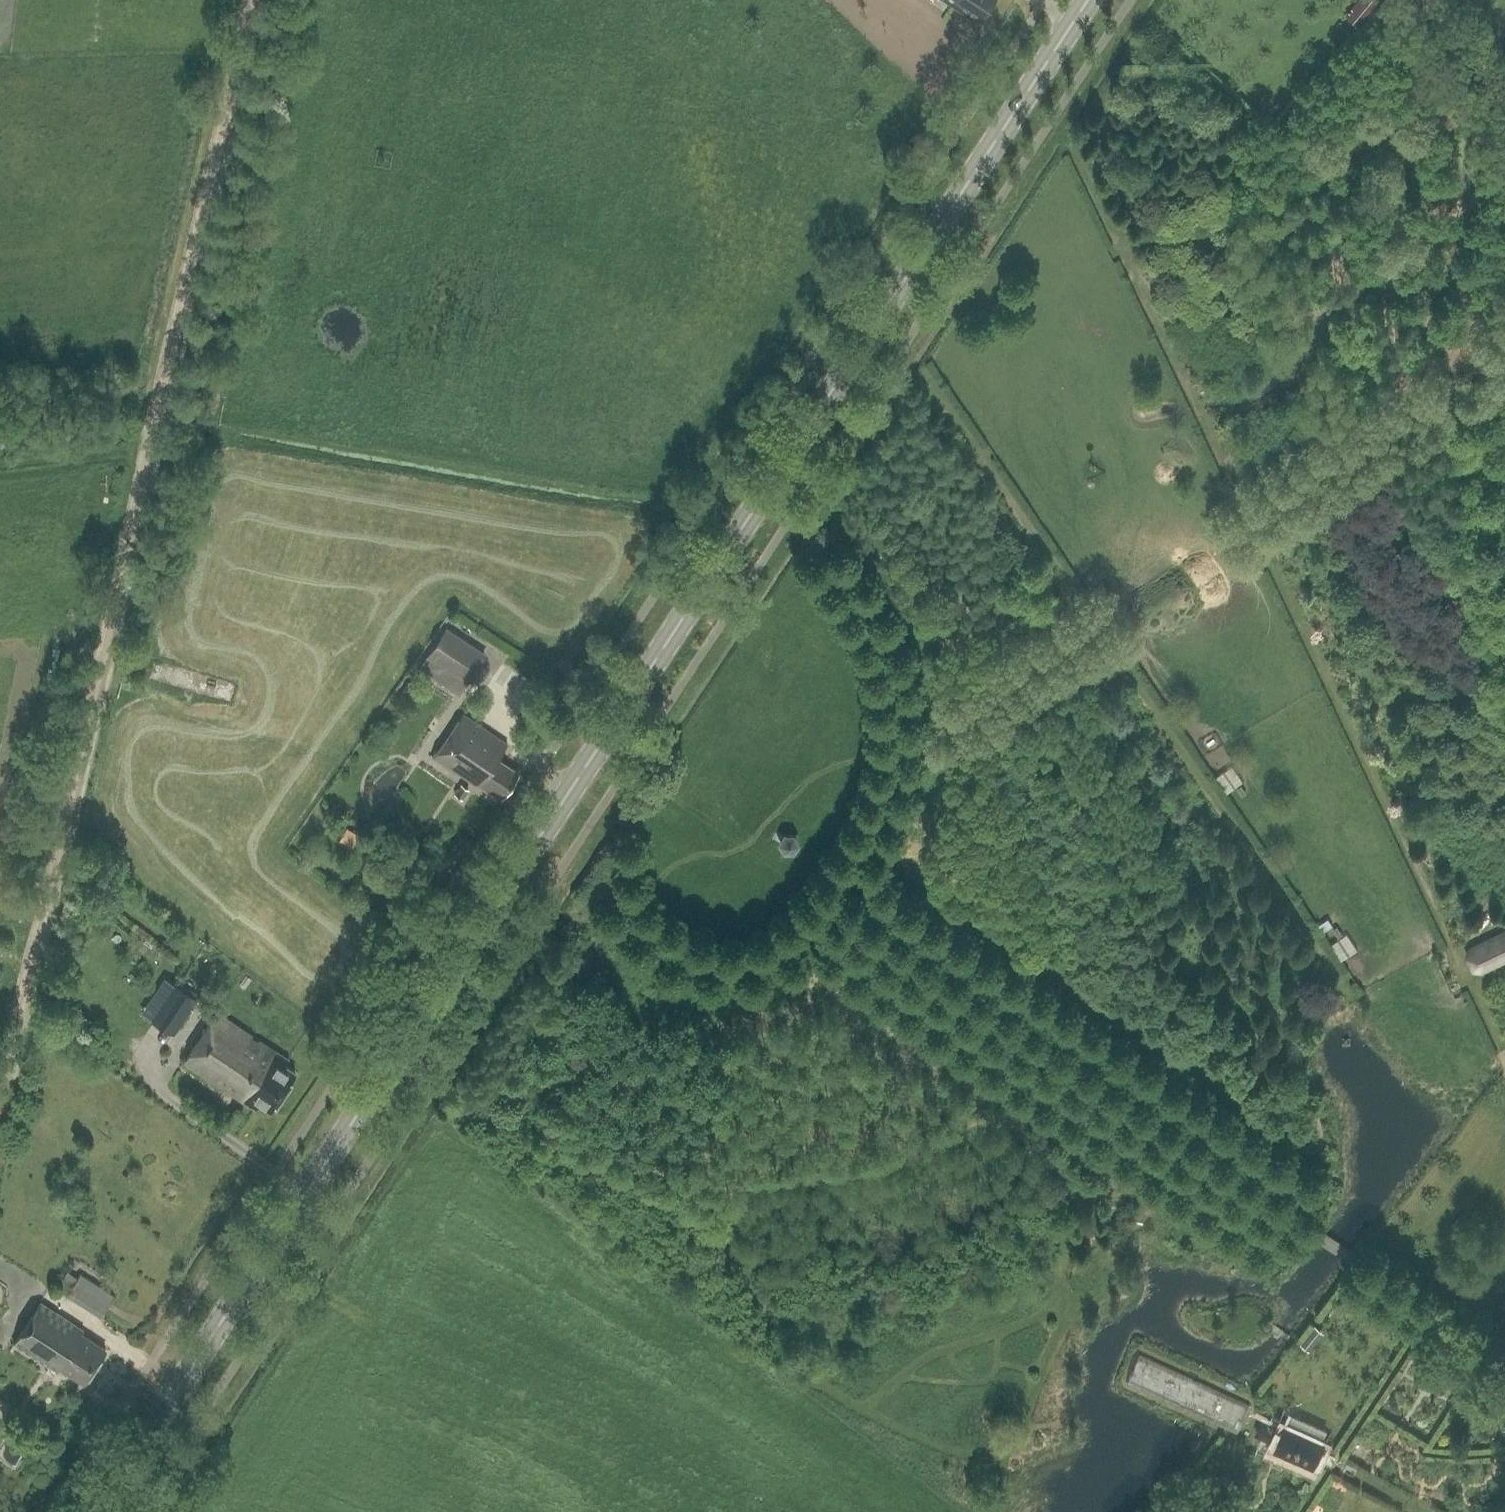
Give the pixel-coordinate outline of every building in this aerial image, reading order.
[(978,22),(993,0),(946,0),(978,22)] [(1379,0),(1359,0),(1347,14),(1361,26),(1382,2),(1379,0)] [(463,678),(480,651),(443,627),(426,654),(463,678)] [(475,781),(498,797),(515,770),(494,757),(505,739),(461,711),(432,753),(474,783),(475,781)] [(462,784),(455,794),(463,800),(470,790),(462,784)] [(361,836),(348,828),(341,841),(354,848),(361,836)] [(784,833),(778,843),(784,852),(794,852),(800,843),(794,834),(784,833)] [(387,846),(373,841),(368,851),(382,857),(387,846)] [(1482,974),(1504,963),(1504,930),(1469,947),(1466,956),(1473,970),(1482,974)] [(1358,949),(1348,934),(1332,944),(1342,960),(1358,949)] [(174,982),(151,1018),(176,1034),(199,999),(174,982)] [(217,1012),(184,1061),(256,1108),(260,1102),(270,1109),(296,1071),(285,1064),(288,1059),(217,1012)] [(85,1381),(105,1348),(81,1333),(83,1329),(37,1301),(11,1343),(56,1371),(59,1366),(85,1381)] [(1318,1321),(1302,1335),(1310,1344),(1326,1330),(1318,1321)] [(1279,1427),(1263,1419),(1255,1435),(1272,1442),(1274,1438),(1279,1440),(1274,1451),(1314,1469),(1326,1443),(1287,1425),(1283,1434),(1277,1431),(1279,1427)]
